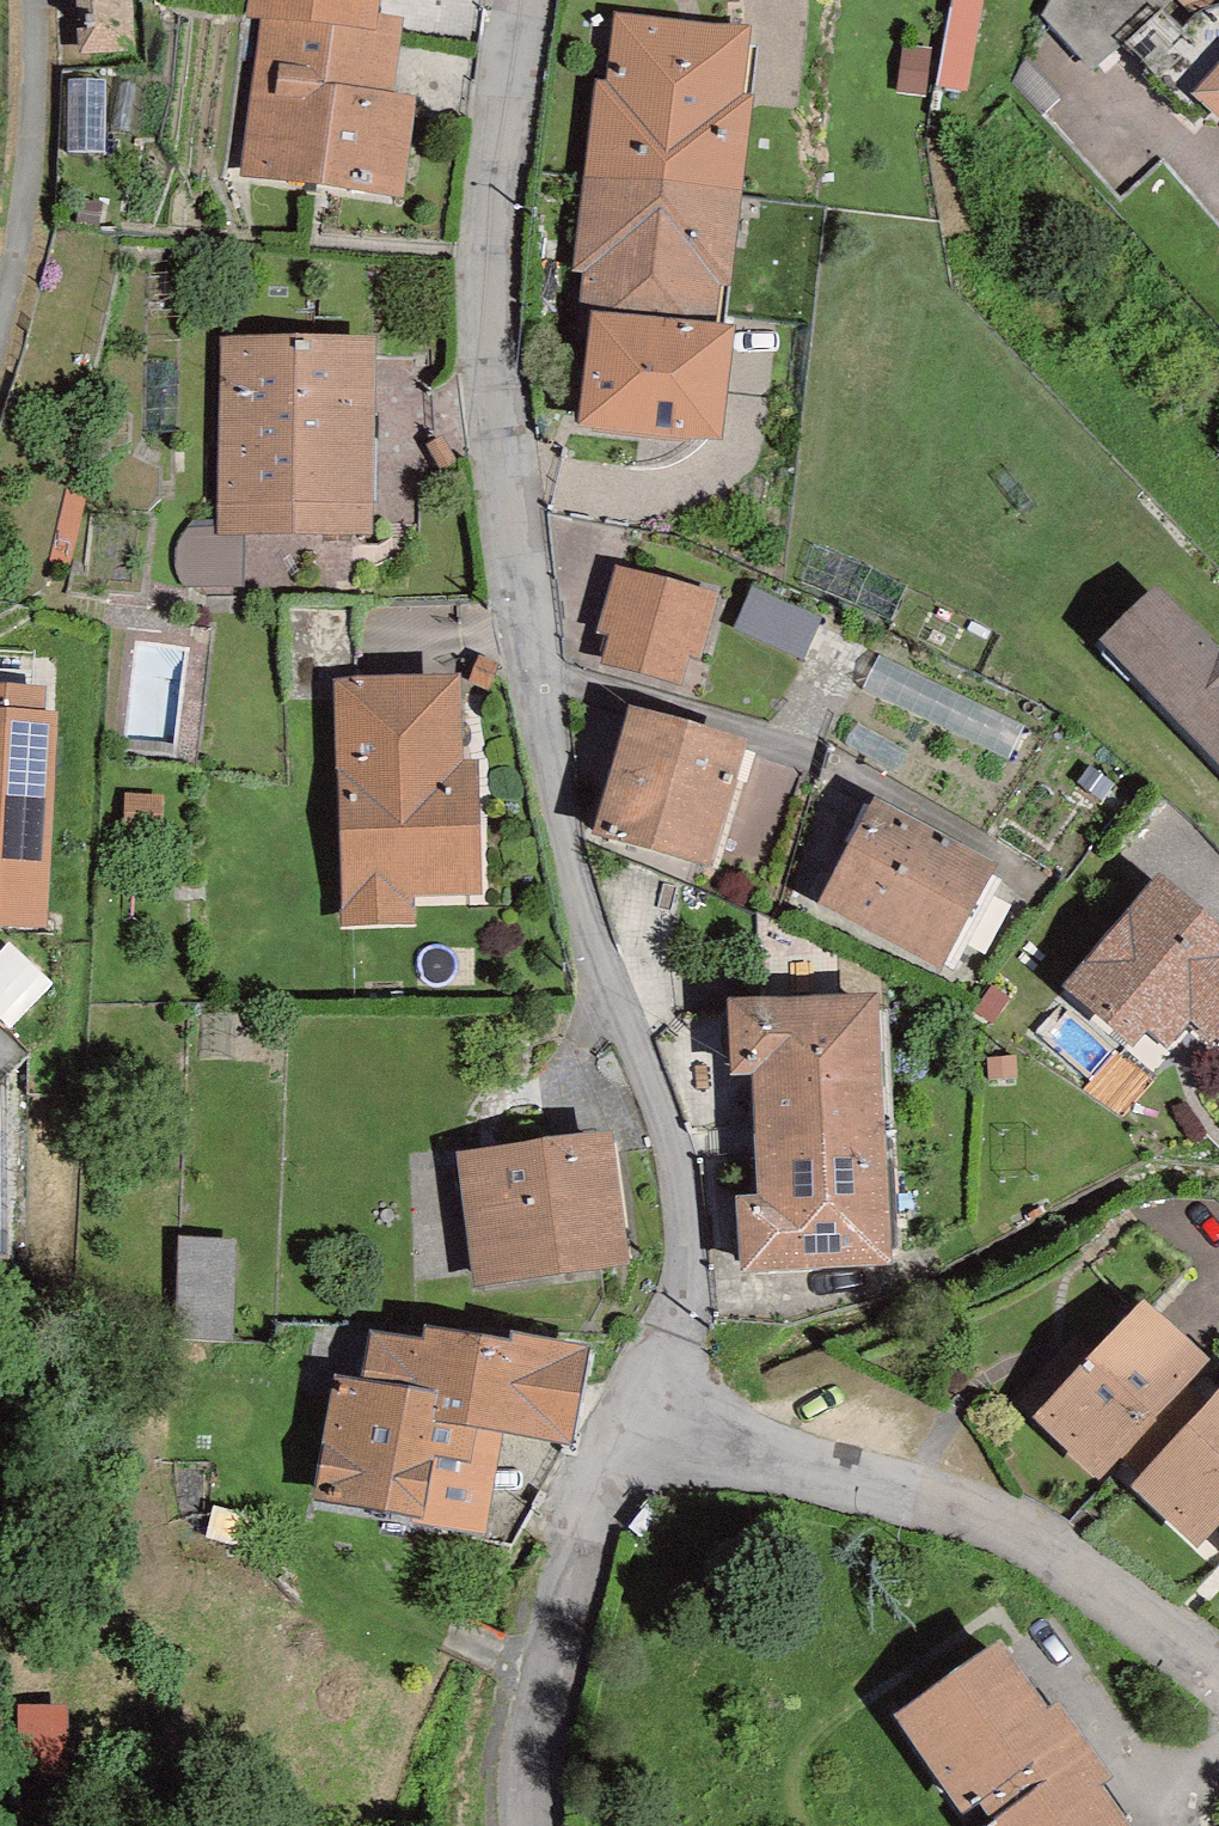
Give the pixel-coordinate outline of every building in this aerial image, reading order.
[(76,63),(134,59),(130,0),(71,0),(76,63)] [(268,19),(285,22),(262,170),(381,189),(393,109),(368,105),(381,23),(367,21),(370,0),(271,0),(268,19)] [(983,0),(948,0),(932,79),(966,85),(983,0)] [(1168,6),(1162,0),(1054,0),(1044,18),(1094,72),(1168,6)] [(1218,94),(1218,9),(1200,16),(1184,30),(1163,10),(1125,44),(1150,68),(1144,74),(1195,121),(1209,105),(1218,94)] [(726,115),(734,48),(634,34),(625,107),(613,106),(593,257),(607,259),(599,322),(698,335),(707,269),(715,270),(735,116),(726,115)] [(924,95),(931,48),(906,45),(899,92),(924,95)] [(1046,115),(1065,96),(1027,55),(1014,79),(1046,115)] [(107,152),(108,81),(72,80),(71,152),(107,152)] [(1209,105),(1218,113),(1218,94),(1209,105)] [(103,224),(105,204),(82,201),(80,221),(103,224)] [(616,343),(603,443),(740,460),(752,360),(616,343)] [(232,495),(352,498),(355,354),(235,353),(232,495)] [(351,525),(352,498),(232,495),(232,521),(351,525)] [(695,653),(710,599),(623,575),(606,631),(619,635),(612,661),(677,678),(684,650),(695,653)] [(755,590),(739,632),(807,659),(823,617),(755,590)] [(344,695),(358,694),(359,599),(284,597),(286,697),(344,695)] [(1157,599),(1112,642),(1218,753),(1218,664),(1157,599)] [(928,654),(909,694),(984,732),(1004,692),(928,654)] [(453,777),(451,692),(358,694),(344,695),(349,884),(472,881),(469,777),(453,777)] [(36,703),(0,701),(0,918),(38,920),(49,728),(35,727),(36,703)] [(700,869),(741,748),(648,719),(610,839),(700,869)] [(938,958),(983,873),(881,821),(837,905),(938,958)] [(1176,903),(1079,1007),(1163,1085),(1210,1033),(1218,1041),(1218,943),(1176,903)] [(868,1009),(885,1008),(884,975),(760,914),(764,1015),(868,1009)] [(19,1015),(61,973),(19,932),(0,951),(0,996),(19,1015)] [(755,1263),(881,1257),(868,1009),(764,1015),(743,1016),(744,1067),(766,1067),(772,1209),(751,1211),(755,1263)] [(487,1275),(620,1258),(605,1149),(472,1165),(487,1275)] [(234,1340),(238,1240),(180,1237),(178,1338),(234,1340)] [(1125,1443),(1175,1391),(1198,1366),(1145,1316),(1048,1418),(1101,1469),(1125,1443)] [(517,1359),(436,1344),(433,1357),(386,1349),(378,1396),(351,1391),(329,1489),(417,1508),(418,1505),(429,1452),(467,1460),(475,1423),(492,1426),(565,1438),(580,1356),(519,1345),(517,1359)] [(1159,1475),(1208,1422),(1182,1397),(1175,1391),(1125,1443),(1159,1475)] [(1208,1422),(1159,1475),(1146,1489),(1198,1537),(1218,1514),(1218,1410),(1208,1422)] [(476,1515),(492,1426),(475,1423),(467,1460),(429,1452),(418,1505),(476,1515)] [(990,1657),(907,1714),(971,1806),(984,1797),(1004,1825),(1002,1825),(1107,1825),(1083,1792),(1099,1780),(1057,1721),(1042,1732),(990,1657)] [(67,1705),(20,1705),(19,1775),(67,1776),(67,1705)]
